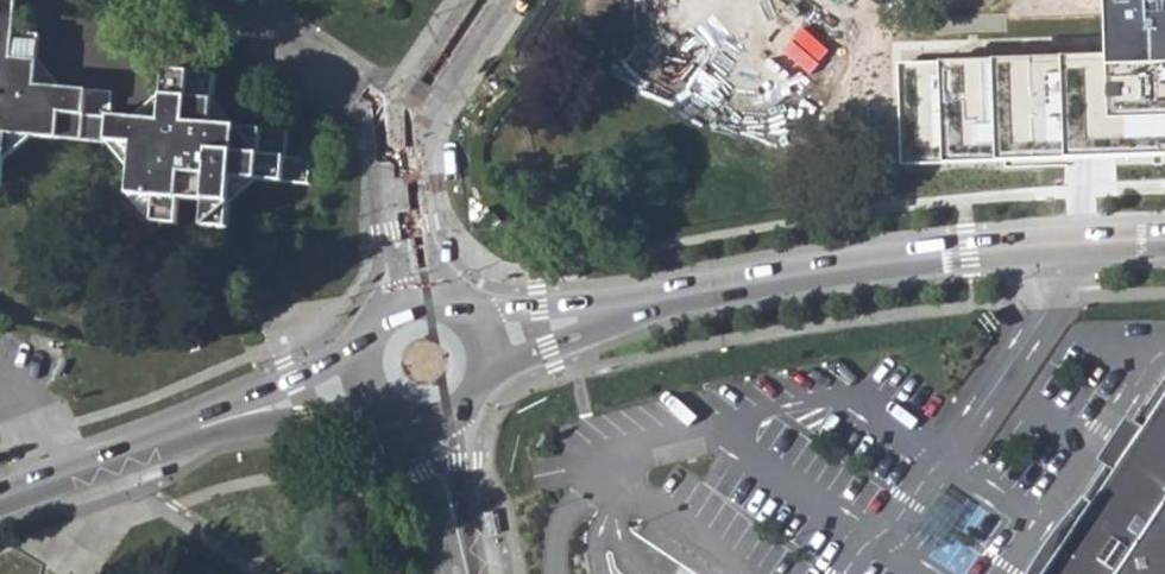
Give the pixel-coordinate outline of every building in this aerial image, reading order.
[(1,186),(3,162),(5,135),(28,137),(106,145),(133,148),(130,171),(128,194),(153,223),(176,225),(179,201),(203,203),(201,228),(228,230),(231,205),(234,178),(259,180),(309,184),(311,161),(285,158),(287,134),(210,126),(215,77),(164,72),(162,100),(159,122),(134,120),(109,118),(111,93),(61,88),(34,86),(36,57),(39,36),(13,33),(16,0),(0,0),(0,186),(1,186)] [(813,115),(858,40),(790,0),(651,0),(643,14),(813,115)] [(868,65),(873,165),(1164,153),(1164,0),(1113,0),(1115,55),(868,65)] [(34,86),(61,88),(36,57),(34,86)] [(134,120),(159,122),(162,100),(134,120)] [(5,135),(3,162),(28,137),(5,135)] [(106,145),(130,171),(133,148),(106,145)] [(234,178),(231,205),(259,180),(234,178)] [(1142,436),(1136,432),(1113,467),(1118,471),(1049,573),(1164,573),(1164,403),(1142,436)] [(162,468),(138,477),(142,486),(165,478),(164,473),(162,468)] [(489,514),(484,515),(488,539),(499,537),(494,513),(489,514)]
